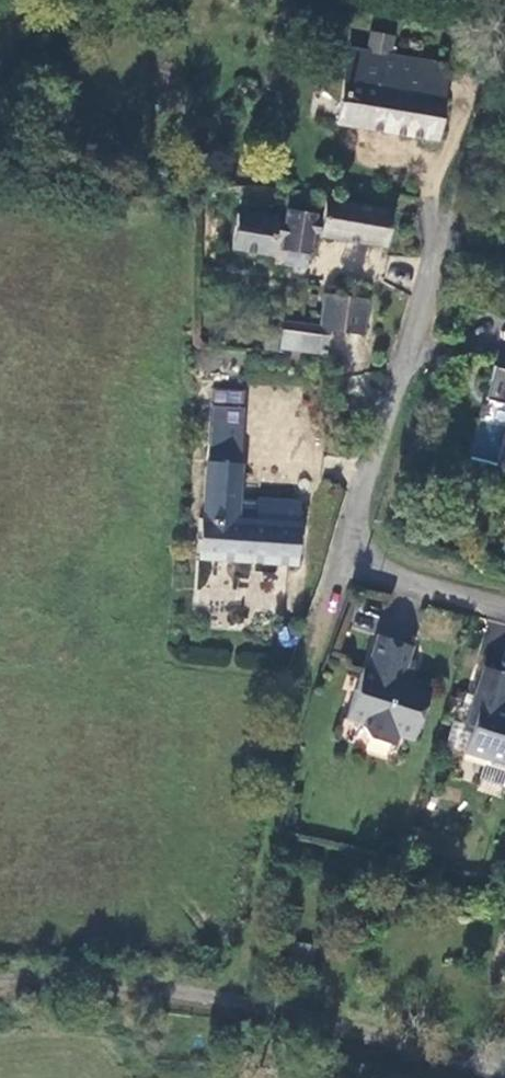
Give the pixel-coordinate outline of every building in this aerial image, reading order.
[(371,33),(368,53),(389,56),(392,36),(371,33)] [(337,123),(436,138),(449,64),(389,56),(368,53),(348,50),(337,123)] [(390,212),(328,201),(324,224),(318,222),(319,216),(289,211),(287,227),(277,225),(278,221),(240,214),(234,250),(272,256),(275,236),(285,238),(283,249),(312,254),(316,233),(322,234),(322,236),(385,246),(390,212)] [(330,329),(334,296),(327,295),(323,327),(287,322),(286,329),(330,335),(331,330),(330,329)] [(370,301),(334,296),(330,329),(331,330),(366,334),(370,301)] [(286,329),(284,348),(328,354),(330,335),(286,329)] [(224,434),(260,438),(262,424),(225,420),(224,434)] [(185,518),(183,553),(296,564),(300,500),(259,497),(258,504),(217,501),(216,521),(196,518),(185,518)] [(390,592),(378,589),(373,604),(387,607),(390,592)] [(418,732),(433,685),(411,678),(407,682),(396,680),(396,673),(405,669),(412,643),(383,635),(374,666),(370,674),(366,673),(354,711),(367,716),(364,731),(371,738),(396,746),(401,726),(418,732)] [(504,701),(504,699),(504,666),(489,662),(472,721),(477,724),(472,742),(484,747),(482,760),(504,769),(504,701)]
